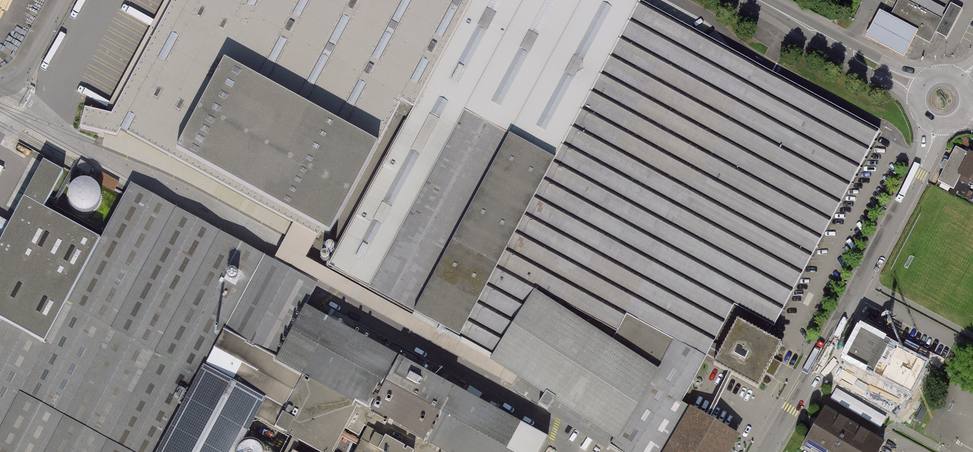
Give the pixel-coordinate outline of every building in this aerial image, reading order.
[(880,135),(634,0),(174,0),(111,112),(85,106),(80,125),(108,131),(111,121),(325,241),(315,259),(439,327),(433,335),(615,451),(723,451),(731,438),(678,407),(708,354),(713,344),(733,308),(773,330),(880,135)] [(902,56),(913,35),(929,43),(934,33),(946,39),(961,11),(949,5),(946,10),(927,0),(898,0),(889,18),(877,12),(864,37),(902,56)] [(957,149),(948,165),(944,163),(940,171),(944,173),(939,184),(954,192),(961,178),(972,184),(972,157),(957,149)] [(100,173),(98,182),(91,180),(91,182),(115,189),(118,178),(100,173)] [(130,183),(98,241),(23,199),(0,242),(0,451),(235,451),(247,431),(254,419),(318,451),(333,451),(344,429),(363,438),(356,451),(539,451),(546,439),(306,306),(316,287),(130,183)] [(715,358),(713,363),(757,387),(765,372),(773,377),(780,364),(772,360),(781,344),(769,337),(737,320),(721,348),(713,344),(708,354),(715,358)] [(838,375),(860,384),(874,350),(852,342),(838,375)] [(837,391),(832,402),(883,425),(888,414),(837,391)] [(882,443),(826,411),(806,445),(819,451),(877,451),(882,443)] [(235,451),(285,451),(247,431),(235,451)]
